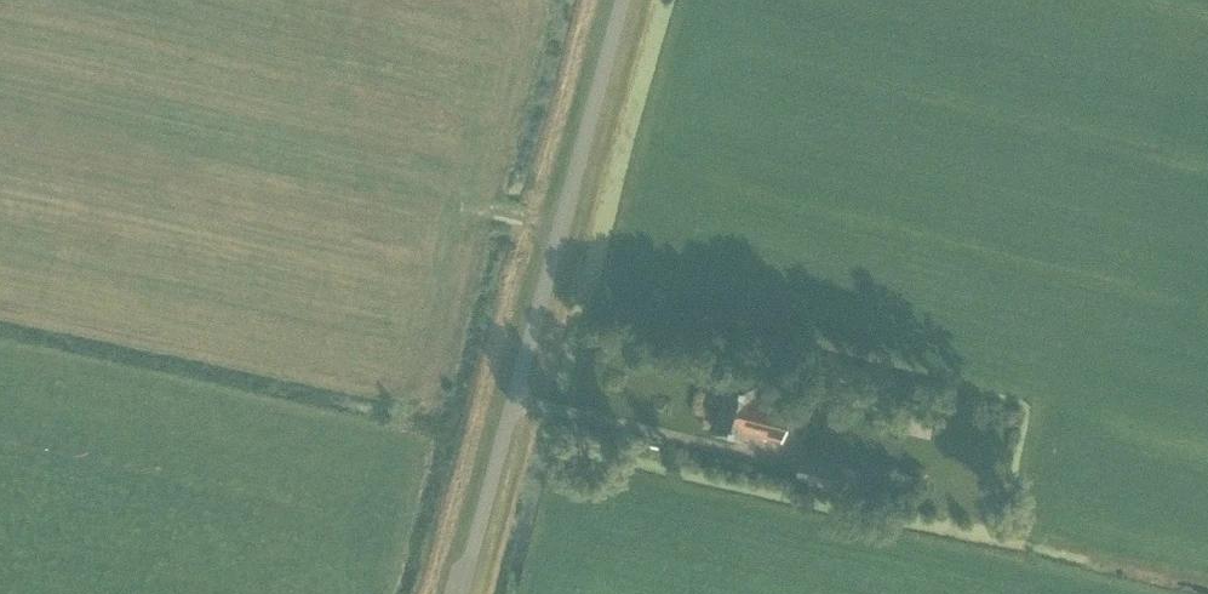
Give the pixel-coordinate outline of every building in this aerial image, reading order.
[(781,437),(790,401),(751,390),(753,381),(730,374),(715,429),(747,438),(750,430),(764,434),(764,432),(781,437)]
